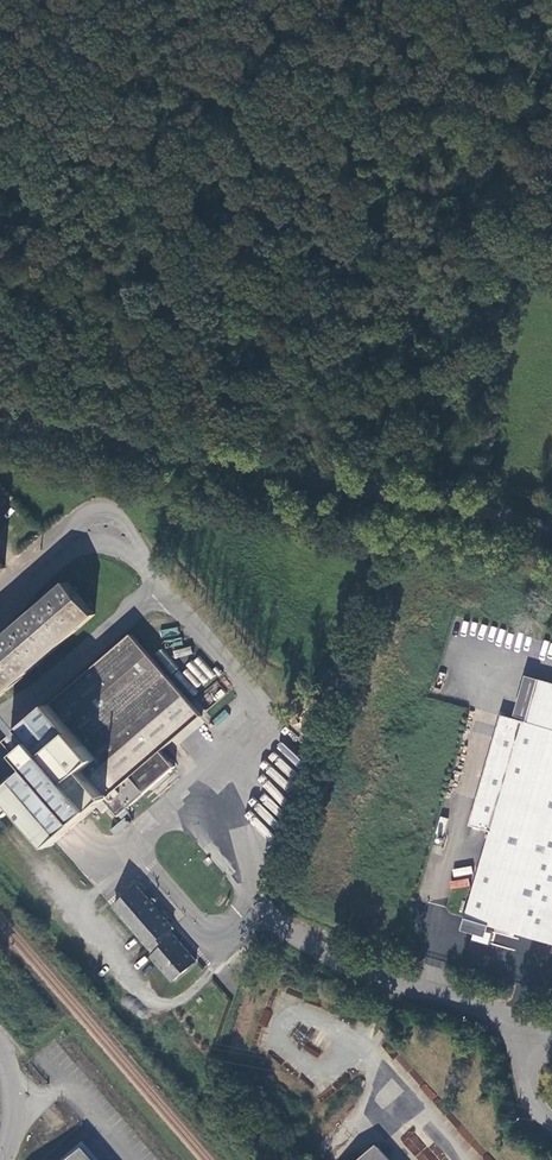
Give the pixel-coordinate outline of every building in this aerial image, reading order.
[(71,580),(0,641),(0,698),(99,613),(71,580)] [(205,715),(135,633),(12,739),(36,768),(9,791),(21,805),(55,845),(108,800),(121,815),(179,765),(166,749),(205,715)] [(544,676),(532,720),(528,719),(521,717),(507,713),(502,729),(508,730),(504,747),(498,745),(476,826),(494,831),(470,916),(551,941),(551,678),(544,676)] [(524,704),(521,717),(528,719),(532,706),(524,704)] [(502,729),(498,745),(504,747),(508,730),(502,729)] [(21,805),(9,791),(0,780),(0,807),(8,816),(21,805)] [(175,927),(141,887),(117,907),(158,954),(155,957),(176,982),(200,962),(172,929),(175,927)] [(413,1132),(403,1141),(420,1159),(439,1159),(413,1132)] [(380,1145),(362,1159),(393,1159),(380,1145)] [(86,1151),(76,1159),(94,1159),(86,1151)]
